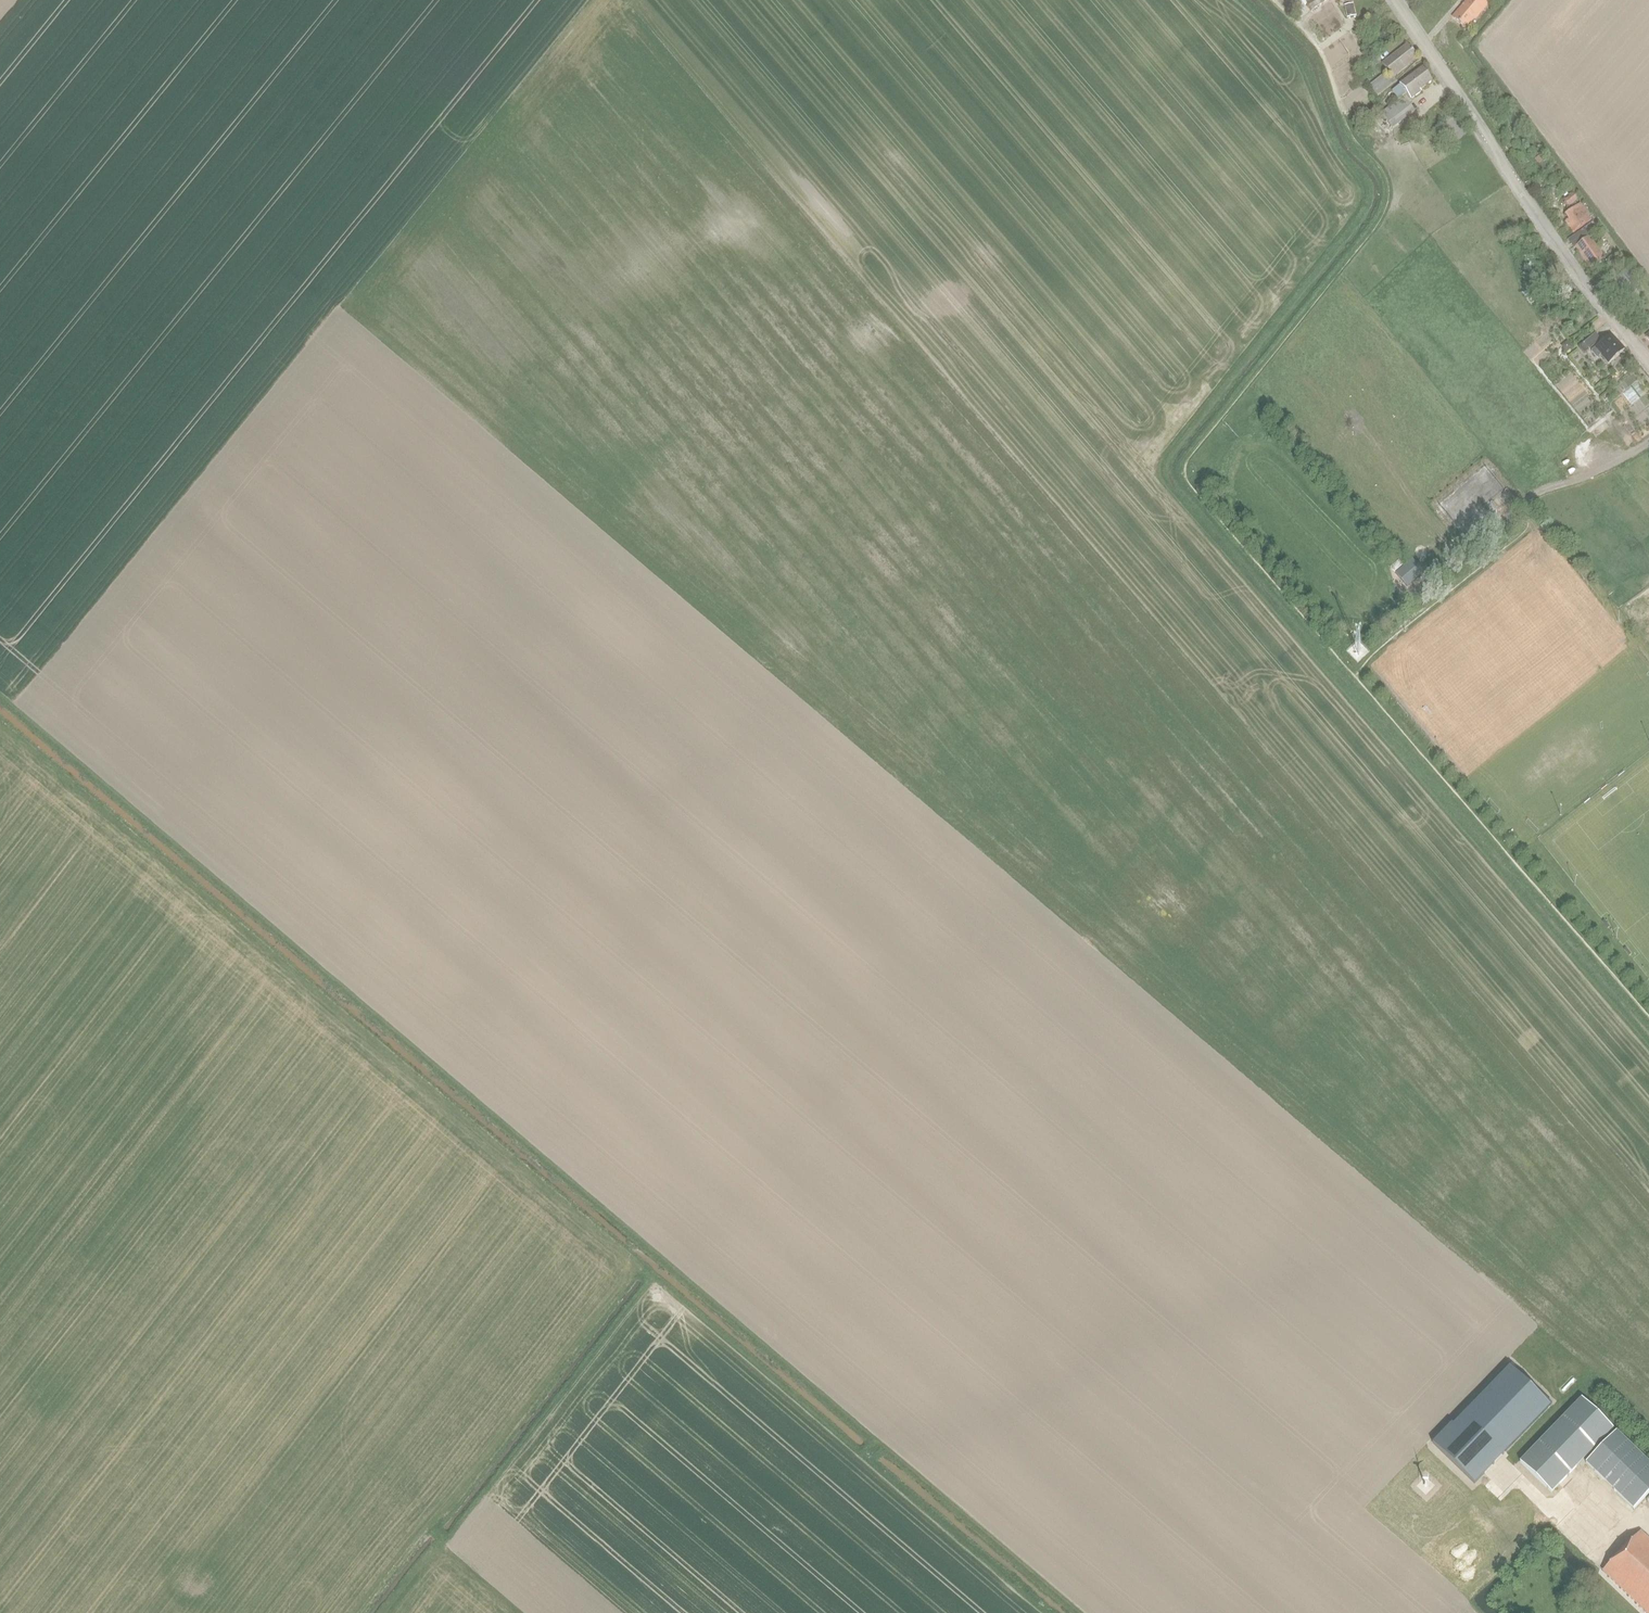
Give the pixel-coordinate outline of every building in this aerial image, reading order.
[(1308,3),(1313,10),(1328,0),(1313,0),(1308,3)] [(1453,17),(1464,26),(1466,24),(1469,26),(1474,19),(1475,20),(1493,0),(1467,0),(1453,17)] [(1344,4),(1347,16),(1355,14),(1352,2),(1344,4)] [(1397,81),(1394,77),(1408,65),(1406,63),(1415,55),(1408,47),(1406,49),(1404,46),(1383,63),(1392,75),(1385,81),(1382,77),(1370,87),(1378,97),(1397,81)] [(1392,129),(1392,128),(1415,111),(1403,96),(1406,93),(1411,99),(1421,91),(1420,90),(1432,81),(1422,68),(1398,85),(1399,85),(1390,91),(1397,101),(1381,113),(1392,129)] [(1541,155),(1535,160),(1538,164),(1544,159),(1541,155)] [(1568,207),(1577,201),(1574,195),(1564,201),(1568,207)] [(1574,234),(1591,222),(1580,205),(1566,214),(1569,219),(1566,222),(1574,234)] [(1604,258),(1591,239),(1599,233),(1593,224),(1579,234),(1584,241),(1575,248),(1590,268),(1592,266),(1594,269),(1603,263),(1601,260),(1604,258)] [(1615,260),(1607,267),(1613,274),(1621,268),(1615,260)] [(1601,342),(1595,335),(1579,349),(1585,355),(1601,342)] [(1625,351),(1611,335),(1592,353),(1589,356),(1594,363),(1598,359),(1601,356),(1609,365),(1625,351)] [(1500,495),(1504,501),(1512,495),(1508,490),(1500,495)] [(1412,559),(1396,573),(1408,587),(1424,573),(1412,559)] [(1399,561),(1391,568),(1395,573),(1403,565),(1399,561)] [(1466,1498),(1541,1419),(1500,1381),(1425,1459),(1466,1498)] [(1552,1493),(1614,1427),(1583,1397),(1520,1463),(1552,1493)] [(1648,1494),(1648,1462),(1616,1431),(1585,1463),(1634,1510),(1648,1494)] [(1640,1531),(1602,1572),(1645,1612),(1648,1612),(1648,1539),(1640,1531)]
